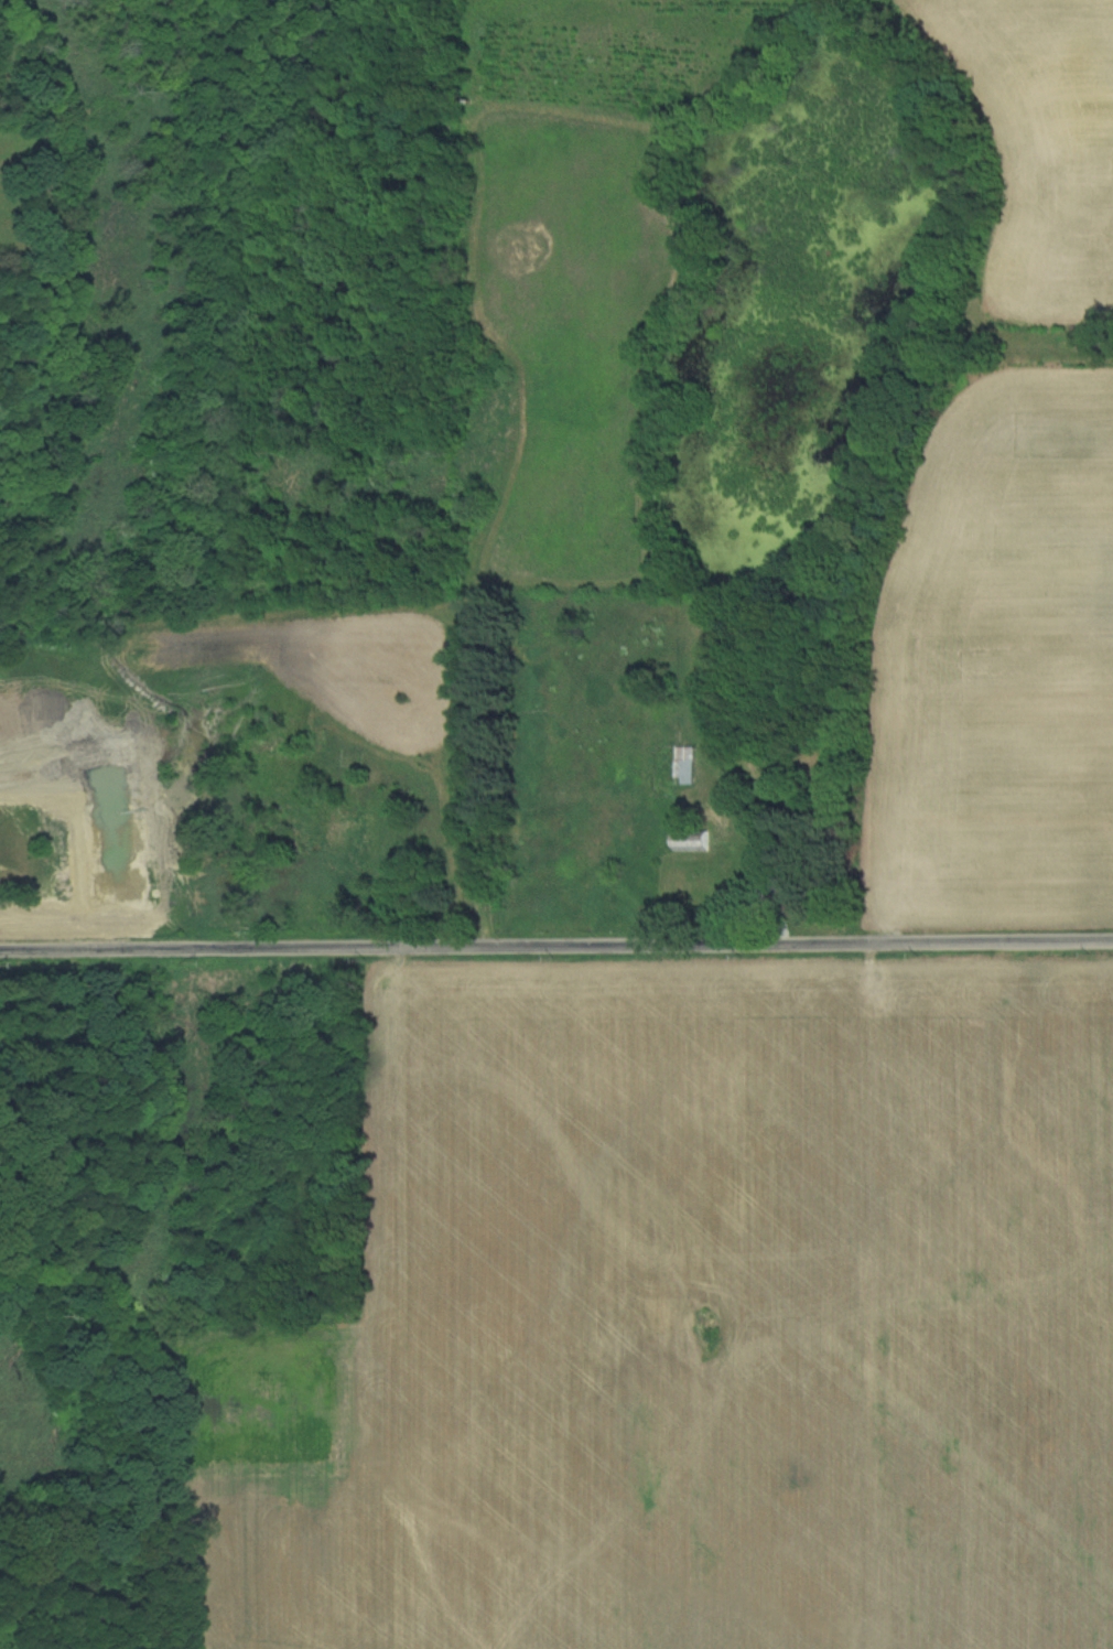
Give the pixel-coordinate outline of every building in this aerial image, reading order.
[(674,785),(694,785),(694,746),(674,746),(674,785)]
